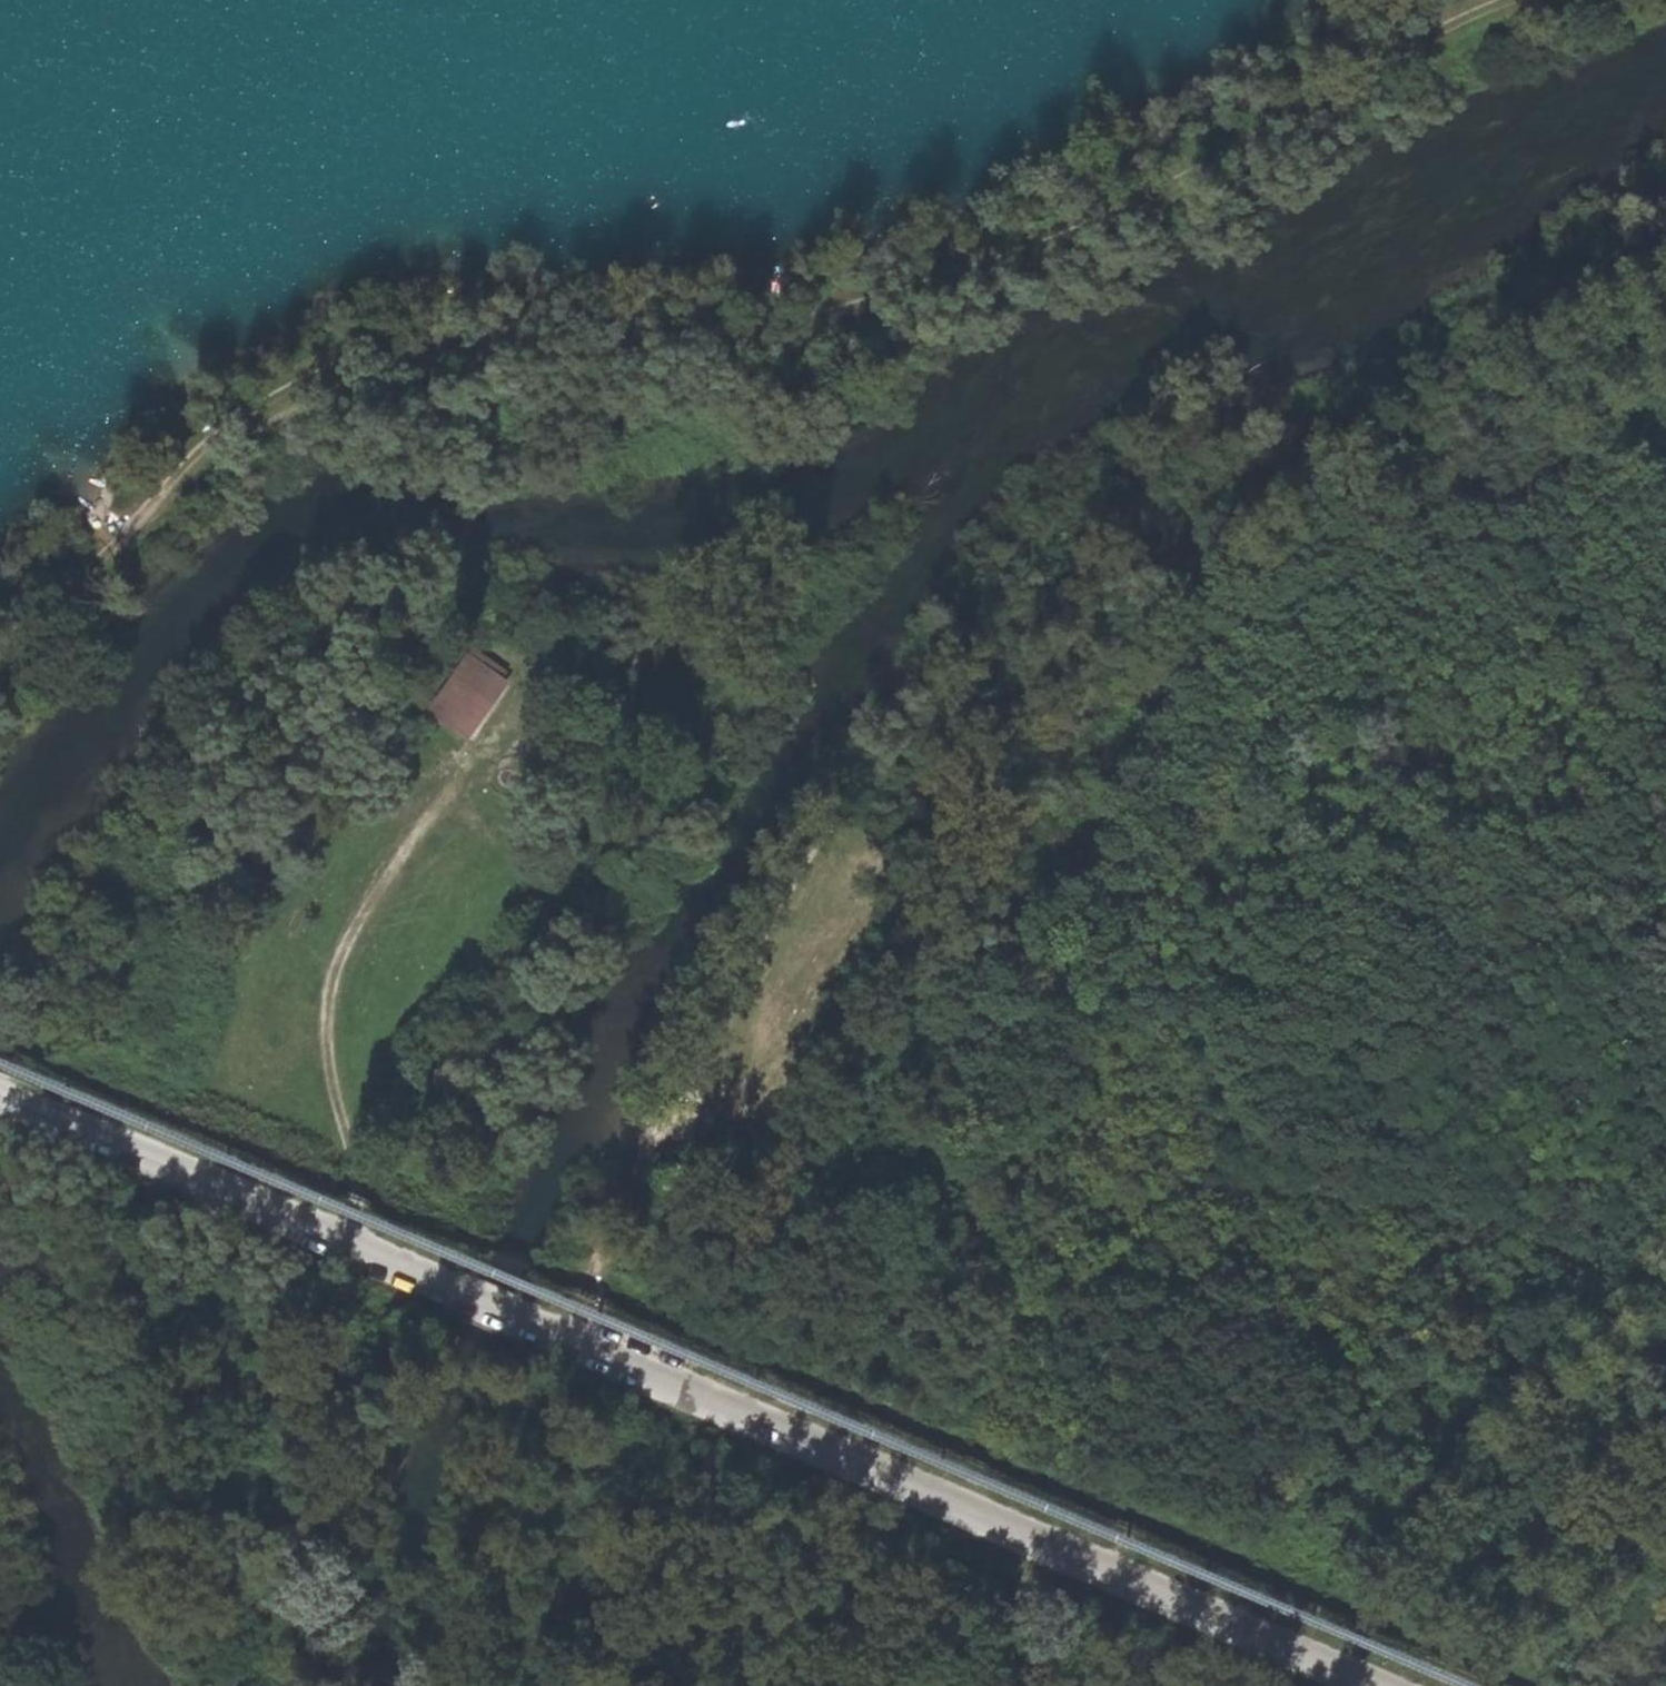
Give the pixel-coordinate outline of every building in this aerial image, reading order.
[(473,743),(510,686),(467,658),(430,715),(473,743)]
